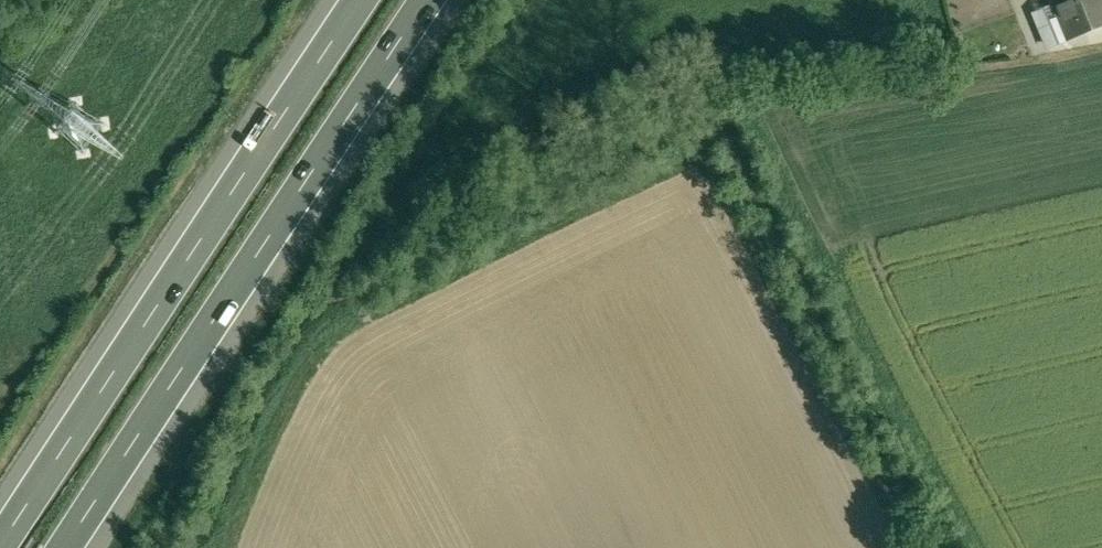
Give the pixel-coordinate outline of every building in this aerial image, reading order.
[(1069,40),(1101,27),(1101,0),(1053,0),(1069,40)] [(1015,13),(977,28),(990,59),(1027,44),(1015,13)]
